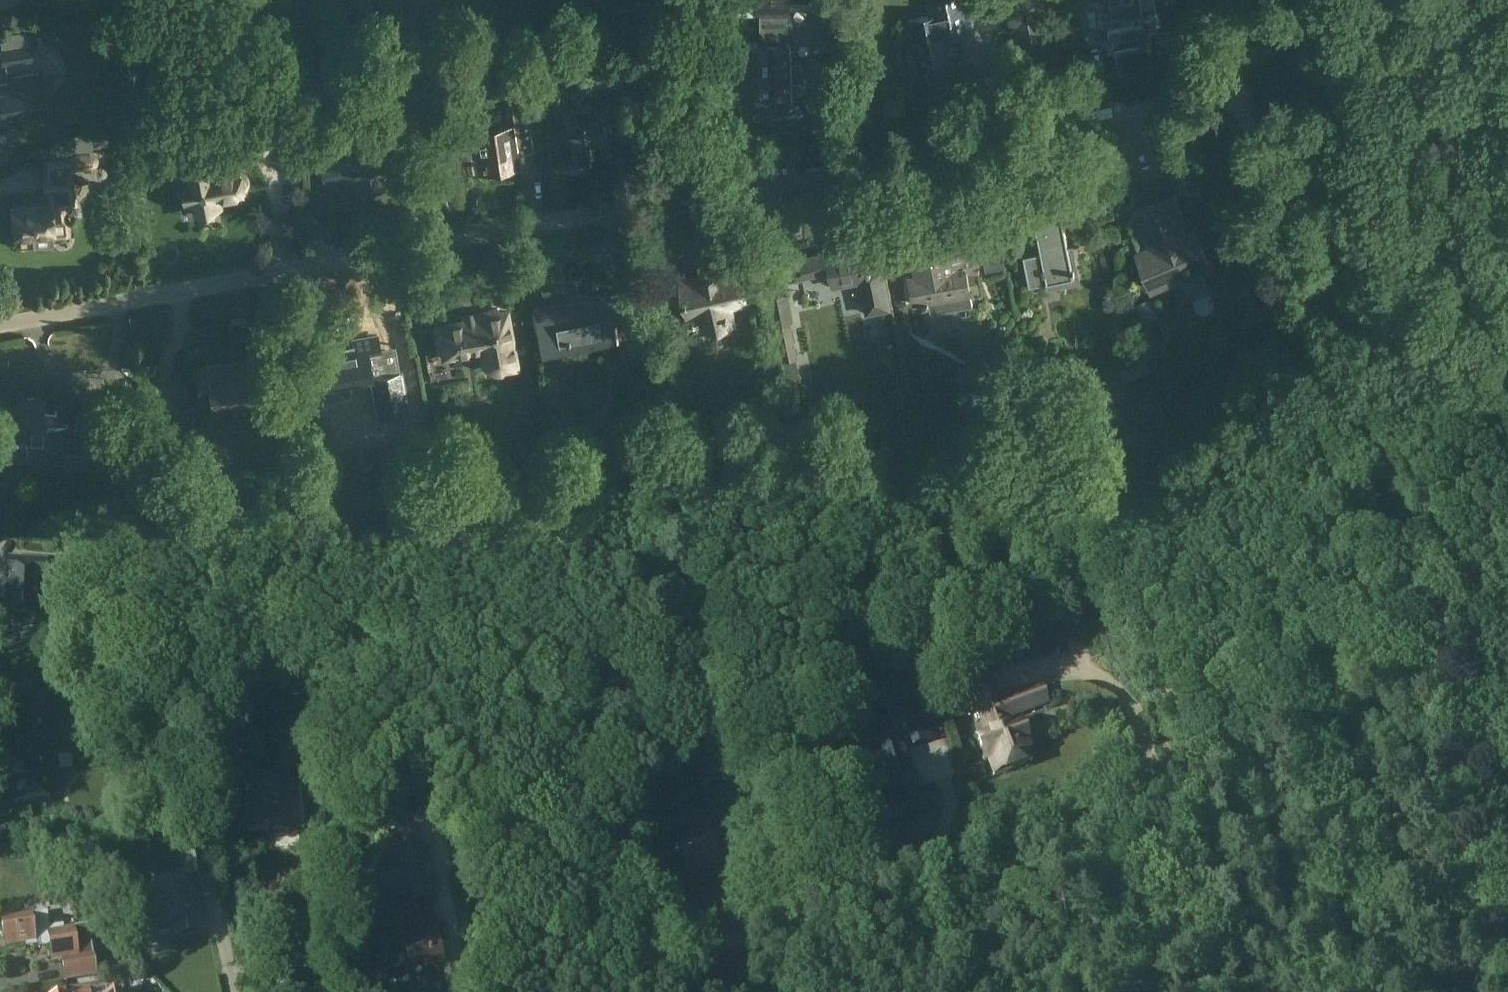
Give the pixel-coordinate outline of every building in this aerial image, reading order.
[(761,15),(786,14),(790,14),(790,0),(760,0),(761,15)] [(816,9),(826,9),(826,30),(845,31),(845,0),(816,0),(816,9)] [(910,49),(912,61),(918,62),(921,78),(931,76),(933,80),(945,77),(946,73),(955,71),(953,61),(959,60),(954,38),(949,39),(948,33),(973,28),(971,18),(985,15),(983,7),(994,5),(993,0),(930,0),(933,15),(910,20),(915,46),(910,49)] [(1010,10),(1013,26),(1018,25),(1021,39),(1044,34),(1037,0),(1016,0),(1016,1),(1014,2),(1015,9),(1010,10)] [(1082,5),(1086,30),(1110,25),(1111,29),(1113,37),(1116,53),(1151,46),(1143,0),(1106,0),(1082,5)] [(1067,6),(1055,7),(1056,22),(1068,21),(1067,6)] [(762,43),(742,44),(743,92),(765,92),(765,95),(769,99),(779,99),(782,95),(782,91),(792,91),(792,92),(801,91),(803,90),(804,89),(805,88),(805,86),(805,72),(804,70),(803,69),(801,66),(799,66),(791,66),(790,42),(787,42),(787,37),(791,37),(794,34),(794,24),(791,22),(787,22),(786,14),(761,15),(762,43)] [(110,18),(104,25),(94,36),(106,48),(123,29),(110,18)] [(1068,21),(1056,22),(1057,36),(1074,35),(1073,20),(1068,21)] [(33,44),(1,48),(3,64),(35,60),(33,44)] [(499,72),(502,86),(515,84),(512,70),(499,72)] [(0,84),(0,94),(3,117),(30,113),(30,119),(47,116),(40,73),(22,76),(12,78),(12,83),(0,84)] [(609,102),(568,109),(577,156),(578,156),(582,158),(586,159),(590,158),(594,156),(596,152),(612,150),(609,133),(615,132),(614,123),(619,122),(622,124),(626,125),(631,124),(634,122),(637,119),(640,118),(639,111),(637,112),(634,92),(608,96),(609,102)] [(465,144),(463,148),(464,153),(467,156),(471,157),(476,156),(478,172),(489,170),(490,177),(511,174),(511,167),(521,166),(519,149),(532,147),(527,103),(505,106),(508,126),(486,129),(484,118),(483,118),(470,120),(473,141),(470,141),(465,144)] [(334,124),(315,128),(326,187),(357,181),(362,180),(364,190),(388,186),(380,145),(351,151),(349,137),(347,130),(335,133),(334,124)] [(198,134),(166,140),(171,162),(183,160),(186,176),(181,178),(182,184),(185,199),(194,198),(197,210),(216,207),(219,206),(217,197),(242,193),(241,187),(244,184),(245,179),(242,174),(238,172),(237,167),(210,172),(208,162),(210,161),(207,148),(200,149),(198,134)] [(118,163),(115,170),(119,177),(127,177),(130,169),(134,169),(132,146),(117,147),(119,163),(118,163)] [(16,221),(13,221),(14,233),(17,233),(17,237),(20,237),(20,248),(54,245),(53,240),(53,235),(66,234),(68,232),(67,226),(67,220),(64,218),(63,204),(75,203),(73,189),(72,177),(68,177),(67,165),(91,162),(94,160),(93,154),(50,160),(46,160),(47,177),(45,178),(48,203),(14,207),(16,221)] [(1195,230),(1187,233),(1173,196),(1137,211),(1151,247),(1139,252),(1154,288),(1209,266),(1195,230)] [(1034,210),(1042,252),(1024,255),(1030,286),(1047,282),(1048,289),(1082,282),(1074,244),(1069,245),(1060,205),(1034,210)] [(979,265),(972,229),(948,234),(946,227),(908,235),(916,275),(910,276),(916,304),(971,293),(966,267),(979,265)] [(865,243),(790,258),(794,278),(831,271),(834,286),(863,280),(870,312),(890,308),(881,260),(869,262),(865,243)] [(1003,250),(983,254),(987,273),(1006,269),(1003,250)] [(699,315),(702,333),(737,326),(734,308),(749,306),(742,268),(726,271),(724,263),(699,268),(701,275),(682,279),(688,317),(699,315)] [(557,312),(564,351),(620,341),(616,319),(625,317),(620,291),(594,296),(595,304),(557,312)] [(787,292),(768,296),(775,329),(792,325),(794,325),(787,292)] [(1157,316),(1151,299),(1137,303),(1143,320),(1157,316)] [(518,367),(507,312),(436,325),(441,352),(455,349),(456,354),(481,350),(484,359),(485,362),(487,365),(489,368),(491,369),(494,370),(502,371),(518,367)] [(792,325),(775,329),(782,362),(783,362),(797,359),(799,359),(792,325)] [(308,358),(305,359),(311,389),(314,388),(316,399),(340,394),(338,384),(371,378),(374,377),(371,360),(367,338),(341,343),(342,352),(337,353),(308,358)] [(1048,350),(1035,354),(1039,367),(1052,363),(1048,350)] [(222,364),(197,369),(199,380),(202,402),(213,401),(214,407),(243,401),(245,411),(272,406),(266,378),(257,380),(254,364),(223,370),(222,364)] [(76,430),(70,429),(70,424),(56,424),(57,411),(45,411),(45,399),(8,397),(5,437),(17,438),(27,448),(26,460),(68,462),(69,453),(101,455),(103,426),(76,425),(76,430)] [(384,570),(387,561),(377,558),(374,567),(384,570)] [(20,628),(20,624),(34,624),(35,607),(38,607),(40,579),(45,579),(46,563),(8,560),(5,604),(0,604),(0,627),(20,628)] [(990,679),(969,686),(986,734),(976,738),(984,762),(993,758),(999,773),(1033,761),(1028,747),(1019,723),(1008,727),(1005,720),(1046,704),(1039,687),(998,702),(990,679)] [(918,699),(916,700),(916,701),(898,706),(899,708),(903,719),(912,748),(935,740),(925,711),(922,712),(918,699)] [(6,762),(12,804),(57,797),(50,754),(36,757),(35,751),(58,718),(36,703),(6,745),(9,761),(6,762)] [(79,754),(94,738),(87,732),(72,748),(79,754)] [(897,799),(899,807),(917,801),(907,772),(913,770),(910,761),(905,762),(898,740),(868,750),(875,772),(871,773),(881,804),(897,799)] [(263,830),(263,835),(267,835),(267,833),(289,831),(288,814),(295,813),(293,785),(283,786),(283,781),(236,784),(238,817),(247,817),(248,831),(263,830)] [(712,781),(697,786),(699,793),(714,789),(712,781)] [(423,824),(421,807),(410,808),(412,825),(423,824)] [(60,834),(60,845),(73,844),(73,833),(60,834)] [(404,872),(392,875),(397,897),(409,895),(412,905),(413,904),(415,914),(396,919),(408,971),(410,970),(441,963),(430,916),(427,917),(424,902),(435,899),(423,846),(399,851),(404,872)] [(203,929),(197,903),(193,883),(146,893),(154,931),(169,928),(171,936),(203,929)] [(31,916),(0,922),(5,948),(10,947),(25,944),(26,949),(36,947),(37,951),(49,949),(51,964),(61,962),(79,959),(74,929),(74,928),(64,930),(63,926),(50,928),(47,912),(31,915),(31,916)] [(79,959),(61,962),(65,982),(66,982),(97,977),(93,957),(79,959)]
